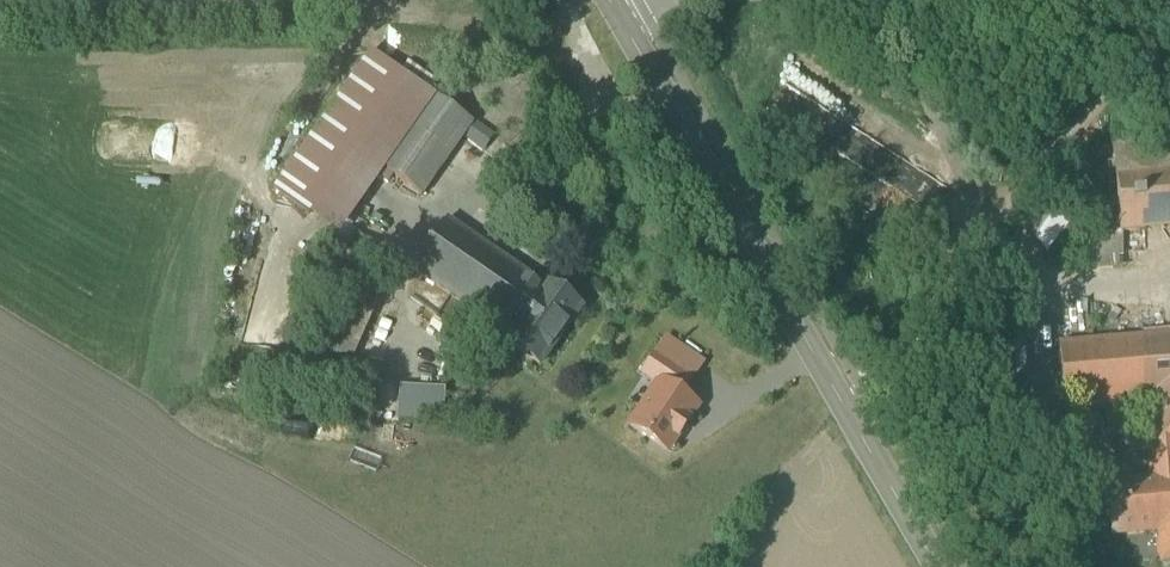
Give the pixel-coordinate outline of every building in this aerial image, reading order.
[(420,80),(382,54),(287,193),(325,218),(420,80)] [(482,127),(438,98),(391,168),(434,197),(482,127)] [(1112,146),(1119,232),(1169,228),(1169,142),(1112,146)] [(548,288),(455,226),(425,272),(518,332),(548,288)] [(1122,267),(1119,232),(1083,235),(1087,270),(1122,267)] [(399,290),(361,272),(330,335),(369,353),(399,290)] [(587,315),(548,288),(518,332),(503,353),(542,379),(587,315)] [(1143,335),(1143,338),(1057,347),(1064,411),(1143,403),(1148,451),(1169,448),(1169,332),(1143,335)] [(659,384),(679,398),(680,396),(692,379),(656,354),(643,373),(659,384)] [(454,376),(410,375),(408,410),(453,412),(454,376)] [(679,398),(659,384),(630,426),(667,451),(697,408),(680,396),(679,398)] [(1148,451),(1151,482),(1107,486),(1111,535),(1159,531),(1162,562),(1169,561),(1169,448),(1148,451)]
